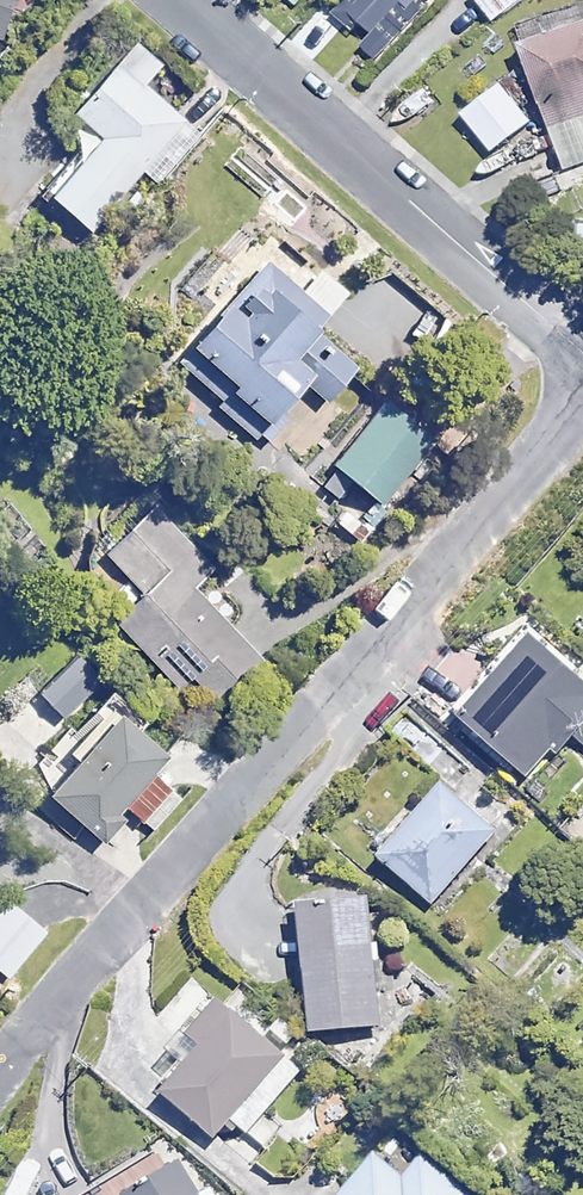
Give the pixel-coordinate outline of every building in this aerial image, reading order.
[(351,12),(371,31),(394,6),(403,14),(417,0),(362,0),(351,12)] [(492,22),(520,0),(475,0),(492,22)] [(552,105),(560,125),(545,131),(562,172),(582,164),(582,18),(518,45),(544,109),(552,105)] [(160,64),(132,40),(70,111),(99,136),(47,195),(90,232),(144,169),(174,171),(203,137),(142,84),(160,64)] [(529,122),(499,82),(459,111),(489,151),(529,122)] [(305,201),(241,148),(225,167),(289,220),(305,201)] [(572,221),(571,239),(582,239),(582,221),(572,221)] [(297,292),(261,259),(173,356),(255,431),(302,379),(325,400),(354,368),(312,330),(346,293),(319,268),(297,292)] [(431,443),(380,401),(315,482),(335,498),(350,479),(381,504),(431,443)] [(215,571),(156,508),(93,567),(137,614),(121,630),(181,694),(197,678),(224,706),(267,666),(195,589),(215,571)] [(525,637),(456,717),(526,778),(567,730),(582,744),(582,687),(525,637)] [(102,681),(76,654),(38,692),(64,718),(102,681)] [(162,758),(114,715),(47,792),(102,840),(123,817),(146,837),(179,798),(149,772),(162,758)] [(495,832),(439,783),(377,856),(432,904),(495,832)] [(4,899),(0,904),(0,973),(5,977),(43,931),(4,899)] [(380,941),(371,942),(367,899),(297,905),(309,1031),(379,1025),(373,962),(382,961),(380,941)] [(300,1072),(227,1009),(158,1090),(213,1137),(228,1120),(246,1135),(300,1072)] [(420,1155),(400,1179),(373,1155),(338,1194),(466,1194),(420,1155)] [(150,1177),(124,1194),(203,1194),(178,1158),(150,1177)]
